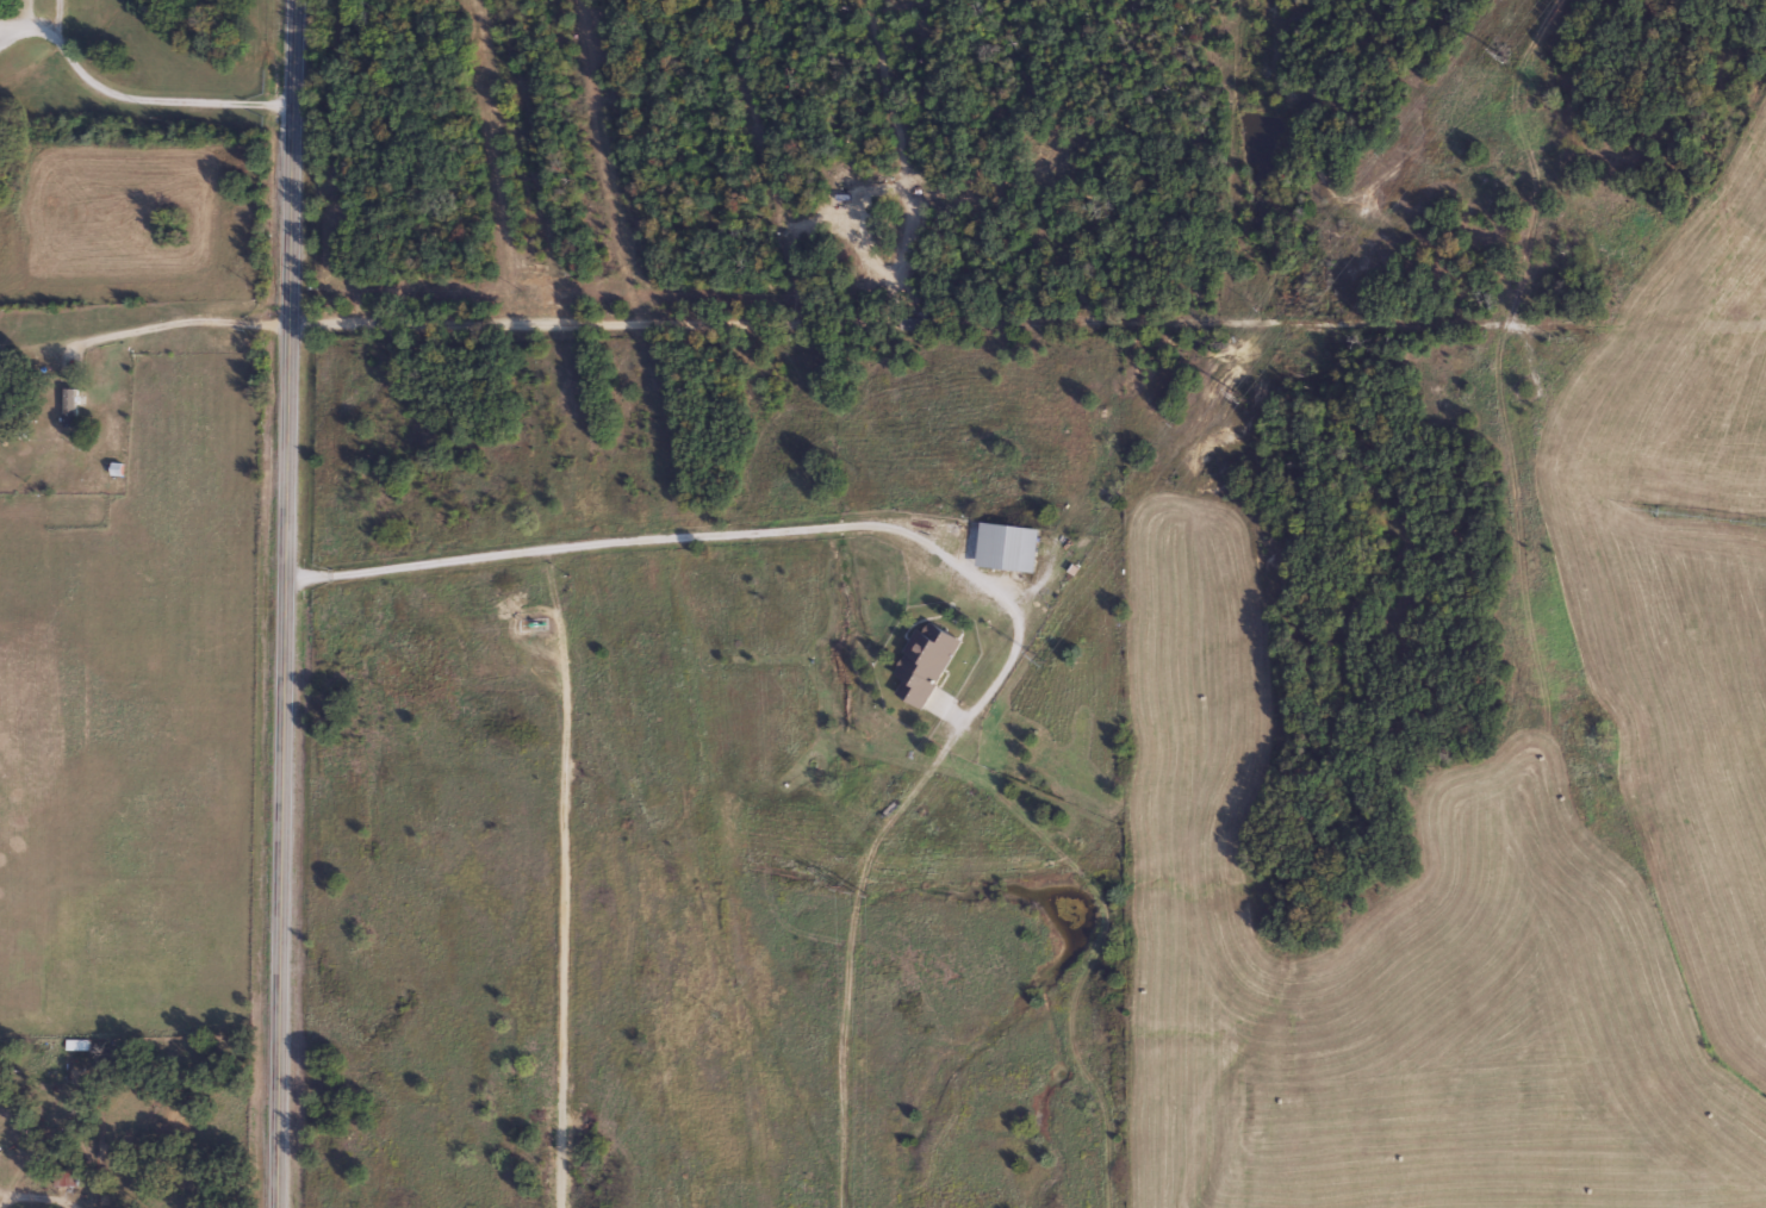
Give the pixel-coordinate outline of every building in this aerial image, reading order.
[(74,387),(74,426),(62,426),(62,387),(74,387)] [(975,566),(978,522),(1021,525),(1018,569),(975,566)] [(921,710),(893,695),(901,680),(891,674),(922,618),(959,639),(921,710)]
